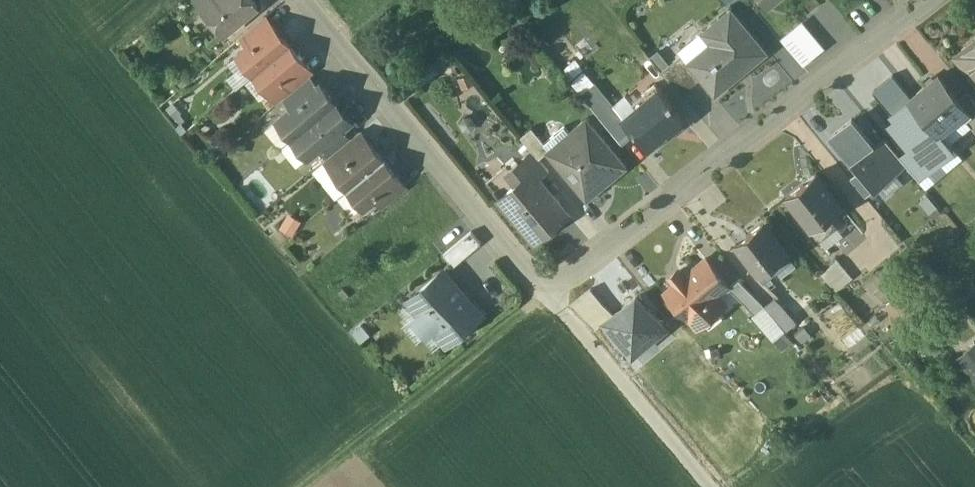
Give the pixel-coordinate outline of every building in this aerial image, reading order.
[(204,12),(206,10),(204,8),(213,0),(194,0),(204,12)] [(251,0),(213,0),(204,8),(206,10),(225,33),(257,6),(251,0)] [(766,50),(731,7),(703,31),(712,42),(690,60),(689,61),(701,75),(715,92),(766,50)] [(264,17),(241,36),(248,45),(249,46),(272,27),(271,26),(264,17)] [(272,27),(249,46),(248,45),(237,55),(253,74),(289,45),(272,25),(271,26),(272,27)] [(822,49),(802,25),(783,40),(804,64),(822,49)] [(956,56),(974,79),(974,39),(956,56)] [(289,45),(253,74),(268,93),(280,83),(279,82),(302,63),(303,64),(304,63),(289,45)] [(683,51),(662,69),(681,92),(701,75),(689,61),(690,60),(683,51)] [(302,63),(279,82),(280,83),(288,93),(309,76),(311,74),(303,64),(302,63)] [(430,63),(411,78),(419,87),(437,72),(430,63)] [(958,96),(938,72),(911,95),(940,129),(961,111),(967,118),(973,113),(958,96)] [(892,111),(911,95),(893,73),(873,89),(892,111)] [(288,93),(284,97),(292,106),(317,86),(309,76),(288,93)] [(280,83),(268,93),(276,103),(284,97),(288,93),(280,83)] [(292,106),(281,116),(288,125),(288,131),(293,137),(333,104),(333,98),(321,83),(317,86),(292,106)] [(968,88),(958,96),(973,113),(967,118),(974,128),(974,97),(968,88)] [(672,103),(661,90),(639,109),(636,105),(623,116),(622,117),(633,131),(646,146),(665,130),(667,133),(669,131),(668,130),(680,120),(681,121),(683,120),(670,104),(672,103)] [(953,146),(940,129),(911,95),(892,111),(897,117),(889,124),(910,148),(901,155),(906,161),(920,179),(930,170),(928,167),(953,146)] [(333,104),(293,137),(309,155),(321,145),(341,128),(346,125),(346,119),(333,104)] [(613,104),(600,114),(622,140),(633,131),(622,117),(623,116),(613,104)] [(832,135),(851,157),(871,140),(852,117),(832,135)] [(625,165),(585,118),(568,132),(574,140),(553,158),(582,192),(606,173),(610,178),(625,165)] [(549,148),(530,126),(520,134),(533,149),(538,155),(549,148)] [(341,128),(321,145),(329,155),(333,152),(350,138),(341,128)] [(350,138),(333,152),(340,161),(341,162),(367,140),(359,131),(350,138)] [(876,145),(896,169),(906,161),(885,137),(876,145)] [(367,140),(341,162),(340,161),(332,168),(348,188),(383,158),(368,140),(367,140)] [(871,140),(851,157),(861,169),(876,186),(896,169),(876,145),(871,140)] [(533,149),(520,161),(528,171),(529,170),(536,178),(537,178),(549,168),(538,155),(533,149)] [(329,155),(324,159),(332,168),(340,161),(333,152),(329,155)] [(383,158),(348,188),(364,206),(375,197),(397,178),(398,177),(383,158)] [(867,194),(876,186),(861,169),(852,176),(867,194)] [(528,171),(498,196),(534,240),(566,213),(537,178),(536,178),(529,170),(528,171)] [(841,204),(816,171),(785,194),(811,227),(812,227),(819,235),(835,222),(829,214),(841,204)] [(397,178),(375,197),(383,207),(406,188),(397,178)] [(787,250),(763,220),(735,242),(762,277),(775,267),(776,269),(778,267),(773,261),(787,250)] [(464,236),(444,252),(453,264),(473,247),(464,236)] [(705,256),(684,273),(680,268),(669,277),(674,282),(664,290),(695,328),(717,310),(709,301),(727,286),(728,285),(705,256)] [(852,275),(838,258),(822,271),(836,288),(852,275)] [(454,283),(442,269),(411,296),(422,310),(418,313),(431,330),(436,326),(448,340),(479,314),(461,292),(464,290),(457,281),(454,283)] [(764,306),(739,276),(728,285),(727,286),(752,316),(764,306)] [(572,302),(595,329),(604,321),(614,312),(591,286),(572,302)] [(614,312),(604,321),(633,354),(665,327),(636,294),(614,312)] [(795,323),(774,298),(764,306),(785,331),(795,323)] [(956,360),(974,380),(974,342),(956,360)]
